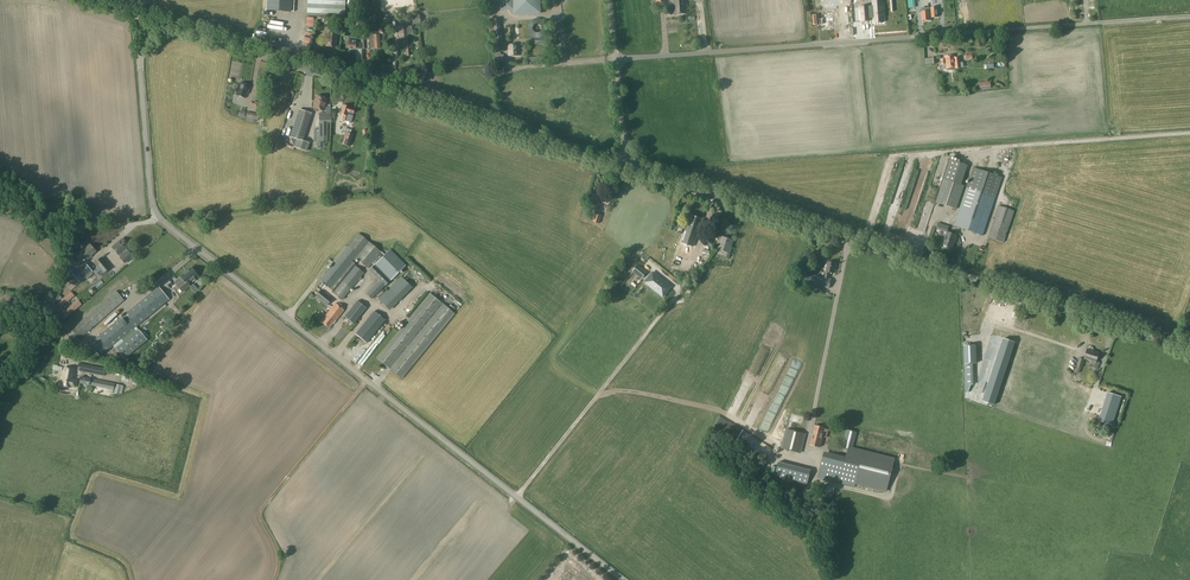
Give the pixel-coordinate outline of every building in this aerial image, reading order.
[(266,11),(291,12),(291,0),(267,0),(266,11)] [(307,13),(345,15),(346,0),(308,0),(307,13)] [(369,15),(368,0),(361,0),(363,16),(369,15)] [(540,0),(500,0),(501,10),(513,9),(513,16),(541,14),(540,0)] [(668,15),(686,13),(685,0),(673,0),(674,5),(670,5),(671,9),(667,9),(668,15)] [(822,10),(840,9),(839,0),(821,0),(822,10)] [(870,7),(870,6),(862,7),(863,22),(871,21),(871,17),(876,17),(876,23),(885,23),(885,17),(887,17),(886,7),(884,7),(883,2),(874,2),(875,6),(875,7),(870,7)] [(931,8),(929,9),(929,11),(929,13),(931,13),(931,16),(931,18),(937,17),(937,7),(931,8)] [(929,8),(921,8),(921,11),(922,21),(930,20),(929,16),(931,16),(931,13),(929,13),(929,11),(929,9),(929,8)] [(821,27),(832,26),(831,12),(820,13),(821,27)] [(371,15),(373,23),(381,21),(379,13),(371,15)] [(813,25),(820,24),(820,20),(820,15),(812,16),(813,25)] [(382,19),(383,27),(391,26),(390,18),(382,19)] [(500,18),(491,18),(491,31),(500,31),(500,18)] [(411,34),(411,26),(398,27),(399,46),(405,45),(405,48),(406,55),(410,55),(409,45),(408,45),(407,35),(411,34)] [(327,33),(325,46),(335,47),(337,34),(327,33)] [(380,48),(379,34),(370,35),(371,49),(380,48)] [(508,45),(509,56),(520,56),(519,44),(508,45)] [(500,52),(493,52),(494,62),(504,61),(503,54),(500,54),(500,52)] [(964,63),(960,63),(959,57),(954,58),(954,56),(945,57),(945,60),(941,60),(941,64),(946,64),(946,68),(955,67),(956,68),(964,67),(964,63)] [(249,92),(250,86),(240,83),(236,95),(245,98),(247,91),(249,92)] [(261,89),(256,87),(251,100),(257,102),(261,89)] [(327,99),(317,96),(313,108),(323,111),(327,99)] [(346,121),(348,116),(348,115),(347,114),(348,112),(353,114),(354,110),(349,108),(349,107),(343,105),(340,114),(344,115),(343,120),(346,121)] [(294,147),(295,148),(306,151),(309,143),(303,141),(312,114),(299,110),(290,138),(294,147)] [(321,148),(321,142),(327,142),(328,123),(331,123),(332,117),(331,117),(331,116),(331,113),(319,113),(318,142),(316,142),(316,148),(321,148)] [(352,135),(345,133),(341,144),(349,146),(352,135)] [(956,209),(964,186),(961,185),(968,166),(950,160),(935,202),(956,209)] [(983,235),(1002,177),(974,168),(955,226),(983,235)] [(597,210),(598,207),(599,201),(598,201),(599,197),(593,195),(590,204),(594,205),(593,209),(597,210)] [(995,206),(987,238),(1002,242),(1010,209),(995,206)] [(689,260),(702,219),(691,216),(678,256),(689,260)] [(662,227),(661,233),(674,238),(676,232),(669,230),(670,230),(662,227)] [(956,240),(957,236),(947,232),(942,245),(952,248),(955,240),(956,240)] [(706,233),(703,241),(711,244),(714,235),(706,233)] [(367,268),(371,263),(380,252),(358,234),(320,280),(342,298),(363,272),(351,262),(355,258),(367,268)] [(659,234),(658,240),(675,243),(676,238),(659,234)] [(730,253),(734,241),(722,237),(718,249),(730,253)] [(127,252),(125,249),(129,246),(122,239),(113,247),(119,255),(119,254),(121,257),(120,258),(125,263),(133,256),(128,251),(127,252)] [(86,260),(96,252),(90,245),(77,255),(80,260),(84,257),(86,260)] [(652,245),(650,260),(654,261),(655,255),(673,258),(674,249),(652,245)] [(374,266),(370,271),(380,281),(367,294),(372,299),(405,264),(391,250),(385,256),(380,252),(371,263),(374,266)] [(104,273),(110,268),(101,258),(95,263),(104,273)] [(79,269),(88,262),(87,260),(78,267),(79,269)] [(835,263),(828,262),(825,278),(802,273),(800,282),(829,288),(831,279),(829,278),(830,272),(833,273),(835,263)] [(86,264),(73,275),(80,283),(93,272),(86,264)] [(638,265),(632,271),(642,278),(647,272),(638,265)] [(184,292),(192,285),(189,282),(198,275),(191,267),(175,282),(184,292)] [(651,275),(645,282),(649,286),(651,283),(665,294),(671,287),(659,277),(657,280),(651,275)] [(390,311),(413,287),(401,276),(378,299),(390,311)] [(415,282),(422,290),(425,286),(418,279),(415,282)] [(103,355),(166,302),(155,289),(88,345),(94,351),(103,355)] [(327,305),(331,299),(320,291),(316,297),(327,305)] [(74,344),(124,301),(116,292),(66,335),(74,344)] [(401,378),(454,314),(430,294),(377,358),(401,378)] [(64,296),(55,303),(58,307),(67,300),(64,296)] [(353,324),(366,308),(357,301),(344,317),(353,324)] [(329,328),(344,311),(335,304),(321,321),(329,328)] [(64,321),(77,310),(73,305),(60,316),(64,321)] [(366,343),(385,320),(374,311),(355,334),(366,343)] [(1010,329),(1005,327),(1000,325),(999,329),(991,326),(988,335),(993,334),(988,351),(988,355),(994,354),(994,360),(1001,339),(1001,343),(1005,344),(1006,343),(1010,345),(1013,345),(1013,344),(1018,344),(1021,332),(1012,329),(1010,330),(1010,329)] [(124,359),(147,340),(139,331),(117,349),(124,359)] [(1022,333),(1019,344),(1030,347),(1033,336),(1022,333)] [(1054,351),(1056,343),(1034,337),(1032,345),(1037,346),(1036,349),(1050,354),(1051,350),(1054,351)] [(1067,363),(1072,349),(1057,344),(1055,350),(1065,354),(1062,362),(1067,363)] [(975,346),(964,346),(965,365),(976,364),(975,346)] [(1097,369),(1100,362),(1096,361),(1099,353),(1087,349),(1084,358),(1095,362),(1093,367),(1097,369)] [(1063,379),(1068,381),(1075,361),(1070,359),(1063,379)] [(103,375),(104,369),(79,364),(78,370),(103,375)] [(994,367),(983,401),(992,404),(1004,370),(994,367)] [(75,388),(76,381),(72,380),(74,370),(65,368),(61,385),(75,388)] [(137,385),(139,377),(124,372),(121,380),(137,385)] [(89,385),(90,379),(81,377),(80,383),(89,385)] [(115,383),(92,378),(90,385),(113,389),(115,383)] [(114,393),(119,394),(122,393),(123,386),(116,384),(114,393)] [(1096,387),(1093,398),(1099,400),(1102,388),(1096,387)] [(1107,392),(1098,420),(1112,424),(1121,396),(1107,392)] [(789,408),(787,421),(797,422),(799,410),(789,408)] [(729,426),(727,419),(718,422),(720,429),(729,426)] [(735,431),(733,437),(747,443),(752,434),(733,426),(732,429),(735,431)] [(820,447),(825,428),(814,426),(810,445),(820,447)] [(847,453),(851,454),(852,451),(857,432),(847,429),(841,452),(847,453)] [(798,455),(803,436),(784,431),(780,450),(798,455)] [(846,460),(831,456),(825,454),(819,474),(855,483),(855,482),(886,490),(893,462),(852,451),(851,454),(847,453),(846,460)] [(779,463),(776,476),(807,483),(811,471),(779,463)]
